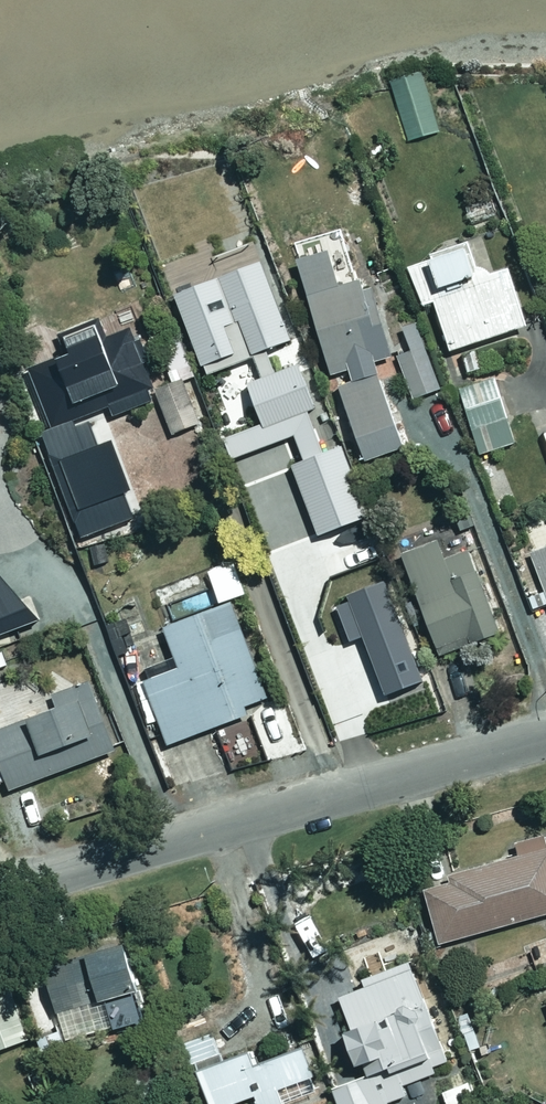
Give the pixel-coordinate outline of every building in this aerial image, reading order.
[(439,128),(420,66),(389,76),(408,138),(439,128)] [(473,260),(464,233),(422,247),(424,253),(405,260),(420,300),(430,296),(445,344),(523,320),(504,261),(487,267),(485,264),(482,263),(479,261),(476,260),(473,260)] [(291,254),(329,371),(346,366),(349,376),(336,380),(360,456),(401,443),(374,357),(390,352),(368,282),(361,285),(357,274),(337,280),(325,243),(291,254)] [(288,334),(258,255),(170,289),(198,361),(201,360),(205,370),(250,352),(258,372),(244,378),(260,419),(220,434),(227,454),(291,430),(301,455),(321,447),(305,406),(313,403),(296,359),(272,368),(263,343),(288,334)] [(49,424),(74,415),(107,402),(111,412),(151,396),(147,386),(152,383),(129,324),(99,335),(92,316),(58,330),(64,344),(50,350),(52,353),(25,363),(47,418),(49,424)] [(413,319),(401,323),(410,347),(395,352),(411,395),(438,384),(413,319)] [(194,408),(181,374),(152,385),(166,420),(194,408)] [(493,374),(458,385),(478,451),(513,440),(493,374)] [(49,424),(47,418),(34,423),(70,516),(98,505),(75,448),(85,445),(74,415),(49,424)] [(301,455),(289,460),(316,531),(366,512),(339,441),(321,447),(301,455)] [(436,536),(399,550),(437,650),(497,627),(465,546),(443,554),(436,536)] [(528,549),(545,596),(545,542),(528,549)] [(206,567),(218,600),(243,590),(231,557),(206,567)] [(47,624),(0,571),(0,642),(47,624)] [(230,597),(209,605),(171,619),(161,623),(172,652),(143,663),(147,675),(141,677),(165,740),(245,710),(242,701),(266,692),(230,597)] [(95,685),(59,698),(64,711),(0,736),(0,753),(16,794),(121,754),(95,685)] [(541,830),(513,838),(516,850),(445,870),(448,878),(420,885),(436,939),(545,908),(545,842),(544,842),(541,830)] [(133,982),(119,935),(38,959),(60,1037),(110,1022),(101,991),(133,982)] [(358,1055),(364,1070),(329,1083),(336,1103),(387,1103),(385,1098),(403,1092),(400,1083),(434,1070),(432,1064),(445,1059),(406,956),(358,973),(361,982),(336,991),(347,1022),(338,1025),(351,1058),(358,1055)] [(26,1034),(7,984),(0,987),(0,1044),(26,1034)] [(300,1041),(249,1059),(244,1046),(193,1064),(207,1103),(215,1103),(252,1090),(257,1103),(269,1103),(317,1087),(300,1041)]
